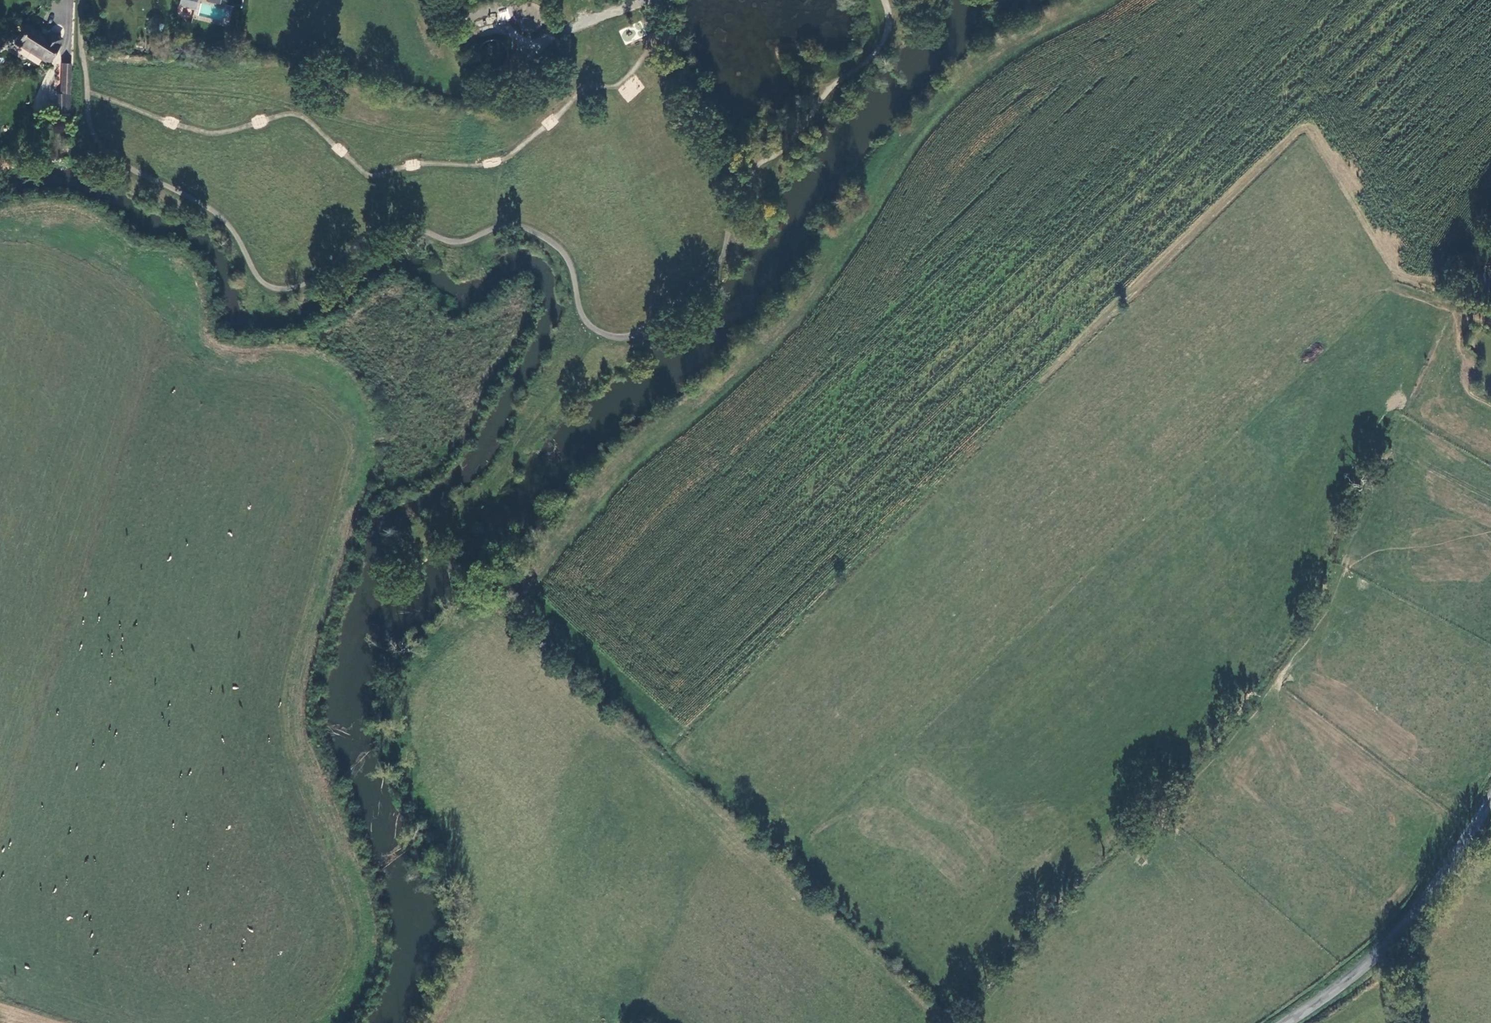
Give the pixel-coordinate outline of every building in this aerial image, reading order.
[(179,5),(195,8),(197,0),(180,0),(179,5)] [(47,38),(29,27),(18,45),(49,64),(60,46),(59,45),(62,40),(50,32),(47,38)] [(553,55),(549,50),(539,59),(542,63),(553,55)] [(70,93),(70,65),(62,65),(61,93),(70,93)] [(70,95),(61,95),(61,111),(69,111),(70,95)]
